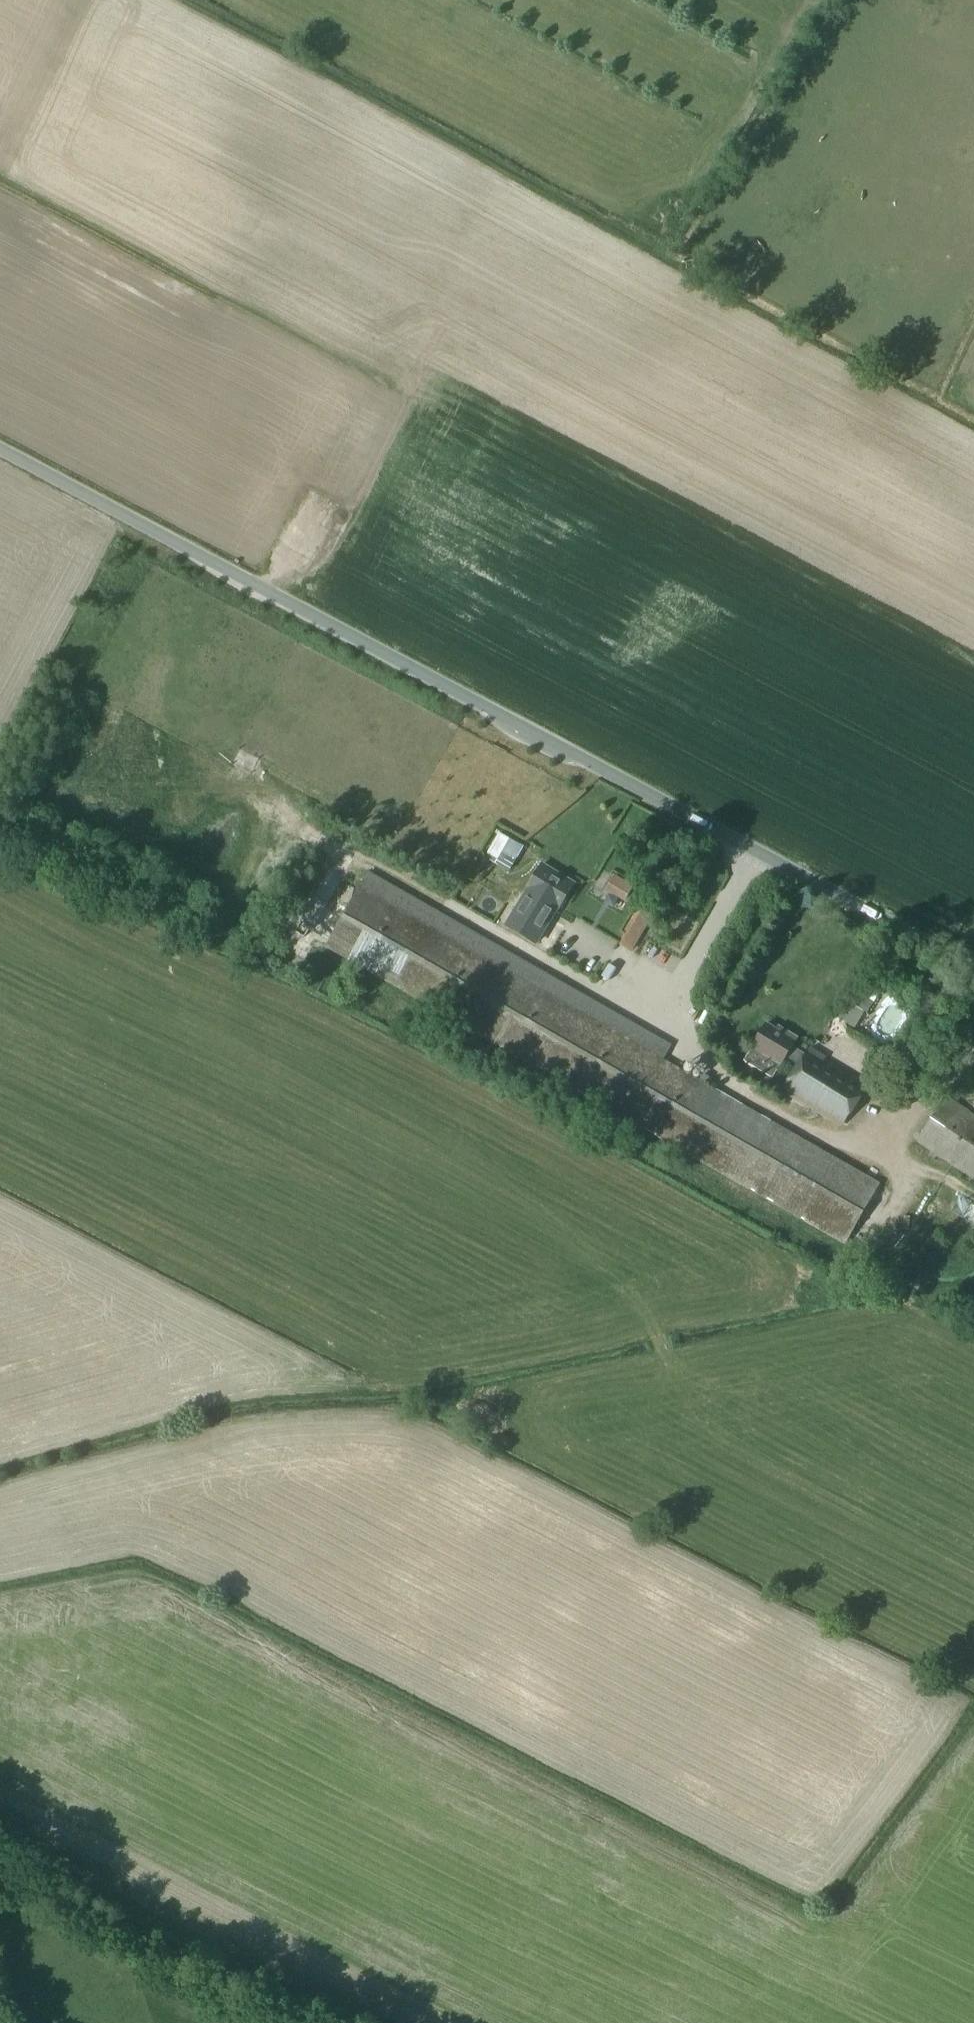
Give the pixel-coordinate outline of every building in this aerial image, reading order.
[(535,906),(520,932),(547,948),(558,929),(549,924),(555,914),(557,915),(575,885),(543,866),(523,899),(535,906)] [(372,876),(330,949),(847,1247),(881,1188),(662,1062),(671,1048),(372,876)] [(765,1028),(743,1066),(771,1082),(784,1060),(798,1068),(783,1093),(843,1128),(866,1089),(807,1054),(805,1058),(791,1050),(796,1041),(785,1035),(783,1039),(765,1028)] [(916,1144),(973,1182),(973,1115),(947,1097),(916,1144)] [(924,1215),(874,1236),(880,1252),(931,1231),(924,1215)]
